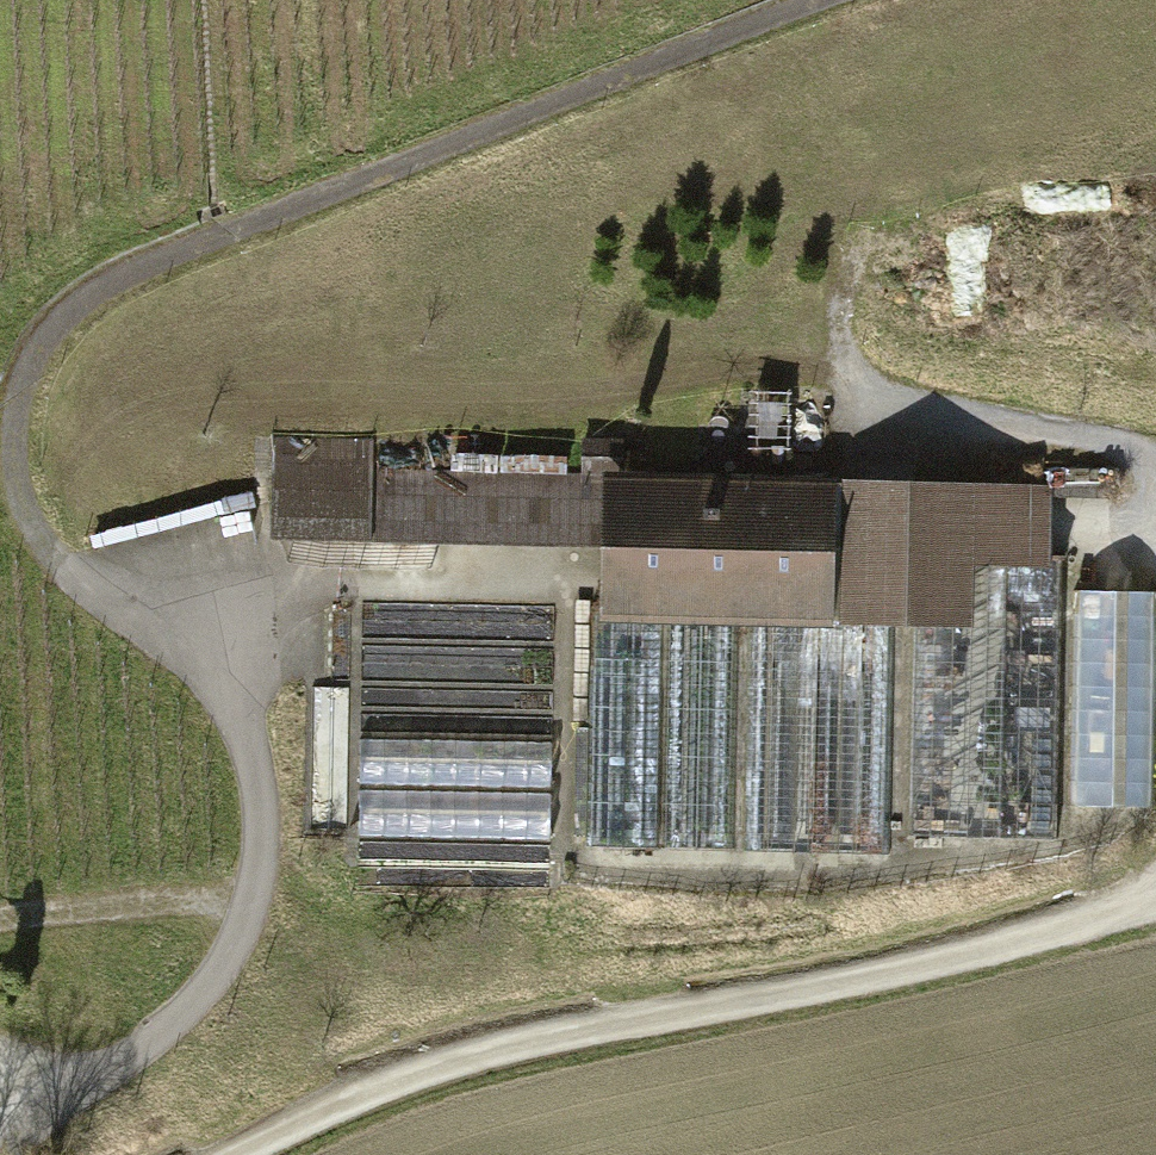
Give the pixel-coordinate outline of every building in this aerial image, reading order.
[(838,636),(842,495),(628,490),(630,443),(586,442),(585,484),(479,481),(480,432),(376,430),(375,448),(279,446),(276,549),(600,558),(598,630),(838,636)] [(1051,592),(1053,501),(842,495),(838,636),(917,638),(972,639),(973,590),(1051,592)] [(1051,592),(973,590),(972,639),(917,638),(912,835),(1067,839),(1068,806),(1073,593),(1051,592)] [(1073,593),(1068,806),(1152,808),(1155,655),(1155,595),(1073,593)] [(554,886),(557,617),(365,615),(362,884),(554,886)] [(838,636),(598,630),(592,852),(911,860),(912,835),(917,638),(838,636)]
